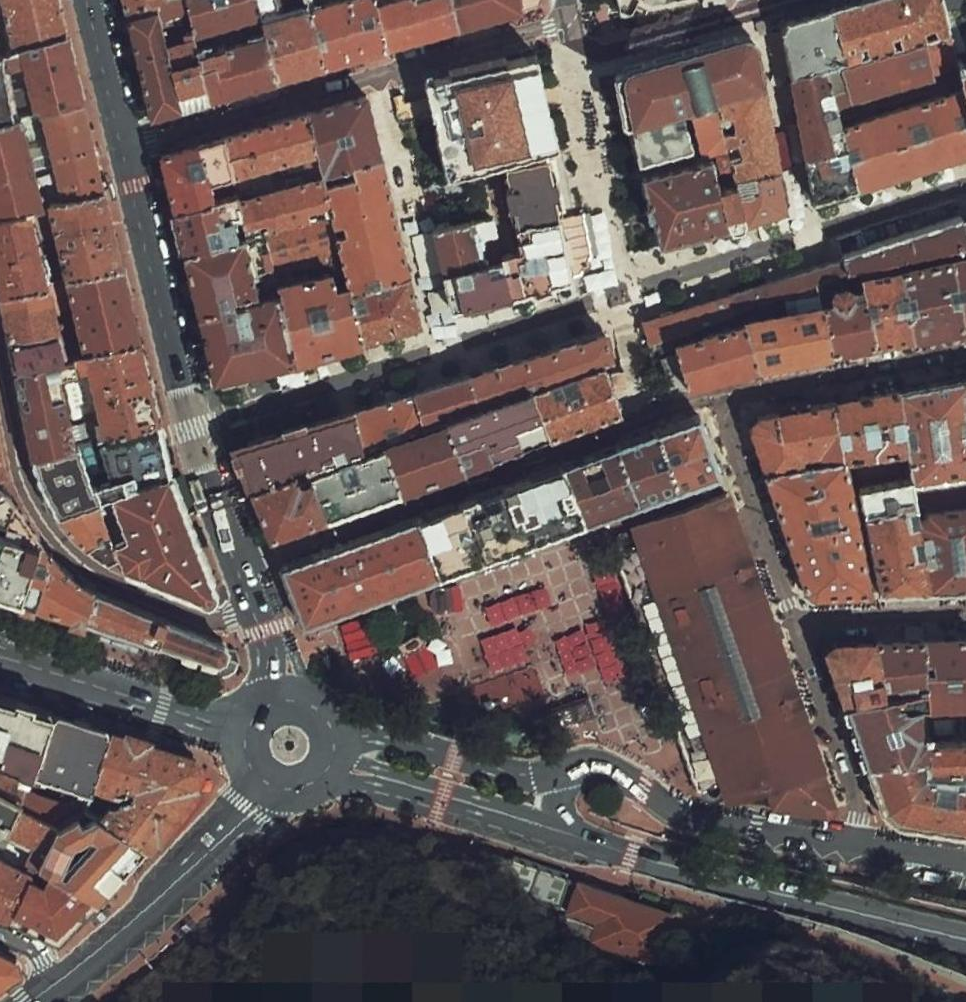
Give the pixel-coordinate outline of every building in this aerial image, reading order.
[(62,0),(7,0),(19,45),(70,31),(62,0)] [(126,7),(152,116),(183,109),(169,47),(159,0),(153,0),(126,7)] [(194,41),(263,26),(258,0),(186,0),(194,41)] [(388,53),(376,5),(375,0),(342,0),(263,26),(268,43),(280,86),(388,53)] [(460,31),(452,0),(414,0),(412,1),(412,0),(391,0),(376,5),(388,53),(460,31)] [(522,0),(452,0),(460,31),(525,14),(522,0)] [(618,13),(687,0),(615,0),(618,13)] [(946,0),(909,0),(782,29),(818,187),(965,153),(965,93),(958,66),(946,0)] [(87,100),(70,31),(19,45),(25,67),(38,114),(87,100)] [(702,35),(612,56),(625,114),(685,100),(716,93),(702,35)] [(194,41),(169,47),(183,109),(211,101),(197,62),(194,41)] [(197,62),(211,101),(280,86),(268,43),(197,62)] [(20,118),(13,68),(25,67),(19,45),(0,51),(0,122),(20,118)] [(480,153),(549,143),(540,102),(551,99),(544,63),(429,88),(446,165),(480,153)] [(734,169),(779,162),(762,78),(716,93),(734,169)] [(346,158),(381,149),(365,86),(310,101),(323,151),(321,172),(346,158)] [(716,93),(685,100),(695,142),(698,155),(712,151),(717,173),(734,169),(716,93)] [(87,100),(38,114),(59,199),(108,189),(87,100)] [(685,100),(625,114),(635,157),(695,142),(685,100)] [(323,151),(310,101),(212,132),(223,176),(323,151)] [(0,122),(0,214),(33,207),(45,205),(25,116),(20,118),(0,122)] [(223,176),(212,132),(162,150),(173,189),(223,176)] [(549,143),(480,153),(491,232),(584,219),(573,145),(549,143)] [(410,267),(381,149),(346,158),(354,173),(321,180),(325,200),(344,282),(410,267)] [(656,240),(726,224),(717,173),(712,151),(698,155),(641,167),(656,240)] [(790,209),(779,162),(734,169),(717,173),(726,224),(790,209)] [(321,180),(321,172),(231,194),(238,225),(246,225),(261,222),(263,232),(309,221),(306,205),(325,200),(321,180)] [(223,176),(173,189),(181,238),(238,225),(231,194),(223,176)] [(127,266),(108,189),(59,199),(48,201),(67,278),(127,266)] [(0,214),(0,290),(1,294),(51,282),(33,207),(0,214)] [(481,252),(473,215),(426,225),(435,262),(481,252)] [(595,280),(584,219),(502,233),(506,258),(513,295),(595,280)] [(842,261),(848,280),(863,279),(906,269),(955,260),(965,257),(965,221),(842,261)] [(238,225),(181,238),(197,307),(261,293),(246,225),(238,225)] [(446,310),(513,295),(506,258),(483,264),(481,252),(435,262),(446,310)] [(955,260),(965,324),(965,257),(955,260)] [(906,269),(917,337),(965,330),(965,324),(955,260),(906,269)] [(842,261),(639,323),(649,356),(676,347),(743,324),(822,305),(864,297),(863,279),(848,280),(842,261)] [(357,339),(344,282),(330,280),(327,264),(267,277),(272,286),(293,362),(360,344),(357,339)] [(143,337),(127,266),(67,278),(86,351),(143,337)] [(407,289),(410,267),(344,282),(357,339),(422,324),(414,291),(407,289)] [(864,297),(874,344),(917,337),(906,269),(863,279),(864,297)] [(1,294),(9,337),(63,325),(51,282),(1,294)] [(272,286),(261,293),(197,307),(214,384),(293,362),(272,286)] [(864,297),(822,305),(832,354),(874,344),(864,297)] [(822,305),(743,324),(753,372),(832,354),(822,305)] [(743,324),(676,347),(687,387),(753,372),(743,324)] [(70,355),(63,325),(9,337),(14,369),(70,355)] [(615,366),(604,332),(541,353),(553,388),(615,366)] [(161,421),(143,337),(86,351),(90,370),(106,437),(161,421)] [(660,393),(687,387),(676,347),(649,356),(660,393)] [(70,355),(14,369),(32,456),(81,443),(67,376),(90,370),(86,351),(70,355)] [(541,353),(415,401),(425,436),(446,428),(537,394),(553,388),(541,353)] [(631,407),(615,366),(553,388),(537,394),(553,436),(631,407)] [(902,395),(915,486),(965,487),(965,382),(902,395)] [(553,436),(537,394),(446,428),(463,471),(553,436)] [(415,401),(355,408),(373,455),(385,451),(425,436),(415,401)] [(228,446),(246,495),(309,476),(373,455),(355,408),(228,446)] [(715,417),(277,569),(297,628),(735,475),(715,417)] [(174,474),(161,421),(106,437),(100,438),(120,494),(174,474)] [(463,471),(446,428),(425,436),(385,451),(401,495),(463,471)] [(81,443),(32,456),(43,486),(60,515),(99,501),(103,500),(98,483),(93,485),(81,443)] [(324,520),(401,495),(385,451),(373,455),(309,476),(324,520)] [(121,558),(128,572),(207,606),(210,607),(213,607),(216,605),(218,603),(219,599),(219,597),(218,594),(174,474),(120,494),(112,496),(129,540),(116,545),(121,558)] [(246,495),(267,542),(324,520),(309,476),(246,495)] [(6,490),(0,488),(0,601),(216,665),(222,679),(241,667),(231,659),(229,651),(223,644),(95,591),(61,562),(6,490)] [(836,815),(730,490),(628,524),(674,657),(707,759),(725,808),(767,794),(772,810),(836,815)] [(99,501),(60,515),(89,548),(109,562),(121,558),(116,545),(99,501)] [(426,597),(431,612),(448,617),(457,605),(454,592),(438,587),(426,597)] [(838,642),(824,652),(884,820),(894,828),(965,838),(965,742),(931,743),(930,713),(959,711),(961,734),(965,734),(965,638),(838,642)] [(63,936),(160,838),(210,773),(208,761),(155,742),(111,731),(8,698),(0,696),(0,906),(63,936)] [(533,718),(539,737),(593,717),(587,699),(533,718)] [(560,911),(567,883),(511,864),(533,901),(560,911)] [(672,914),(575,884),(560,933),(657,964),(663,942),(667,932),(672,914)] [(18,980),(18,963),(0,953),(0,990),(18,980)]
